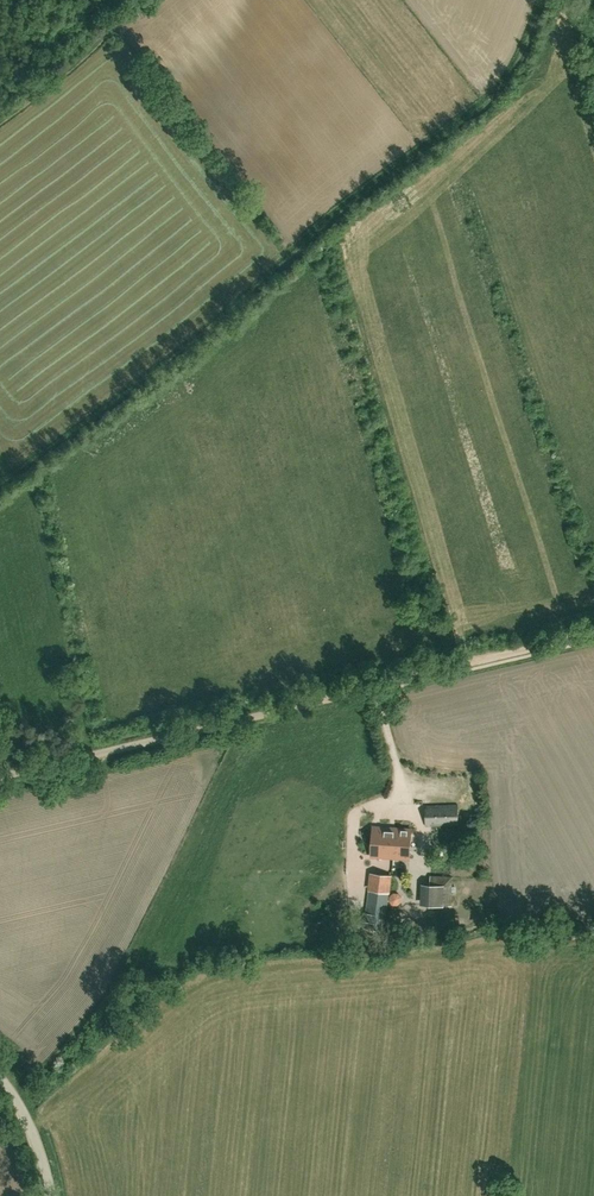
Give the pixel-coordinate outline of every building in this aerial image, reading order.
[(426,825),(459,825),(459,805),(425,805),(426,825)] [(409,859),(411,829),(373,827),(371,856),(409,859)] [(368,890),(369,891),(364,928),(384,931),(390,893),(392,875),(370,873),(368,890)] [(452,906),(452,877),(431,876),(431,884),(422,884),(420,905),(452,906)] [(405,903),(403,892),(392,894),(394,905),(405,903)]
